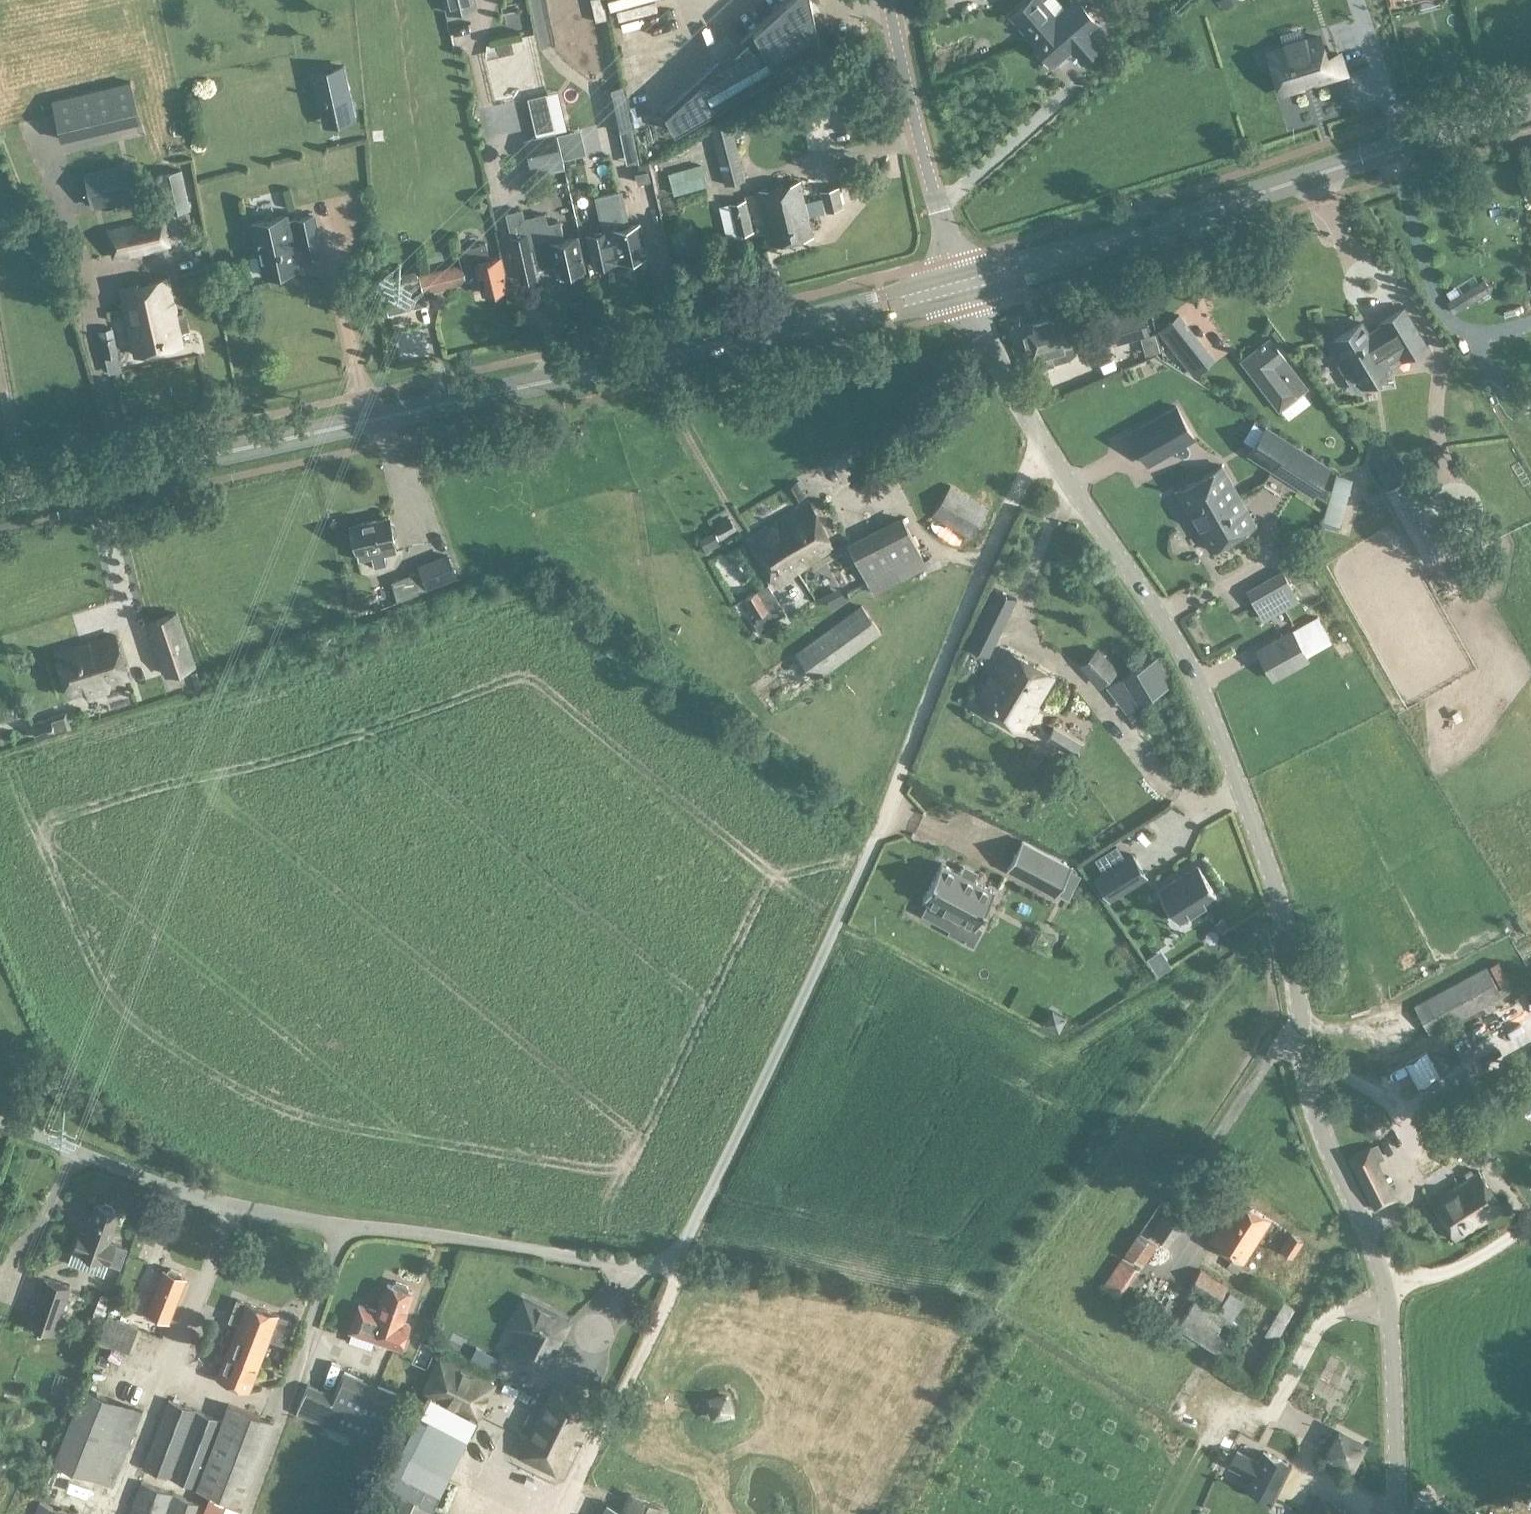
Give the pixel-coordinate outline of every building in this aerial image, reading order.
[(473,0),(446,0),(448,12),(474,6),(473,0)] [(602,0),(591,0),(596,21),(606,18),(602,0)] [(627,29),(679,16),(676,5),(679,4),(678,0),(620,0),(627,29)] [(821,48),(811,0),(785,0),(753,29),(754,32),(665,114),(675,131),(821,48)] [(1039,50),(1065,27),(1056,16),(1041,0),(1029,0),(1011,16),(1030,38),(1029,38),(1039,50)] [(1059,13),(1056,16),(1065,27),(1039,50),(1053,66),(1071,51),(1081,62),(1101,44),(1091,33),(1100,26),(1077,0),(1074,0),(1059,13)] [(1341,38),(1378,33),(1373,0),(1336,0),(1341,38)] [(1296,28),(1300,40),(1333,29),(1329,17),(1296,28)] [(1319,37),(1270,53),(1275,69),(1273,70),(1281,94),(1304,86),(1302,82),(1314,78),(1316,83),(1344,74),(1338,54),(1326,58),(1319,37)] [(511,41),(496,44),(499,55),(513,52),(511,41)] [(352,119),(341,66),(313,72),(325,125),(352,119)] [(139,120),(130,81),(52,100),(61,139),(139,120)] [(724,184),(744,179),(727,117),(708,122),(724,184)] [(564,167),(555,132),(524,139),(533,175),(564,167)] [(835,166),(841,187),(858,182),(853,162),(835,166)] [(673,194),(706,185),(700,163),(667,173),(673,194)] [(131,196),(124,165),(85,174),(92,205),(131,196)] [(182,168),(157,174),(166,215),(191,209),(182,168)] [(635,172),(637,183),(651,179),(648,169),(635,172)] [(821,198),(804,202),(799,181),(759,191),(772,245),(812,236),(807,214),(841,206),(837,188),(820,192),(821,198)] [(626,226),(617,191),(595,196),(603,231),(612,229),(615,244),(617,243),(621,260),(646,255),(639,223),(626,226)] [(745,199),(719,205),(727,237),(753,231),(745,199)] [(531,250),(552,245),(559,274),(584,269),(577,237),(564,240),(560,220),(547,223),(545,213),(523,218),(521,209),(505,212),(520,281),(537,277),(531,250)] [(319,244),(313,215),(286,221),(285,215),(253,222),(265,276),(296,269),(292,249),(319,244)] [(112,258),(170,245),(164,217),(106,229),(112,258)] [(467,282),(464,270),(477,266),(483,293),(508,287),(500,256),(490,258),(486,242),(459,249),(462,263),(416,274),(381,285),(388,315),(427,304),(424,293),(467,282)] [(181,344),(178,333),(190,330),(186,315),(184,316),(183,309),(173,311),(166,278),(121,288),(135,354),(181,344)] [(1447,301),(1454,313),(1491,290),(1484,279),(1447,301)] [(1362,323),(1334,339),(1344,355),(1341,358),(1339,364),(1343,371),(1349,373),(1353,370),(1363,386),(1390,369),(1389,367),(1385,360),(1399,352),(1403,359),(1426,345),(1404,309),(1381,323),(1383,326),(1369,335),(1362,323)] [(1105,320),(1112,345),(1149,335),(1146,322),(1142,310),(1105,320)] [(1193,376),(1215,359),(1179,312),(1157,329),(1193,376)] [(1055,364),(1051,351),(1074,344),(1066,313),(1022,326),(1034,370),(1055,364)] [(112,327),(98,330),(104,357),(105,357),(108,373),(121,371),(112,327)] [(1240,360),(1279,410),(1304,390),(1309,386),(1269,336),(1266,339),(1240,360)] [(1340,377),(1325,388),(1336,402),(1351,392),(1340,377)] [(1194,437),(1176,406),(1130,432),(1147,463),(1194,437)] [(1273,468),(1289,442),(1265,427),(1248,453),(1273,468)] [(1289,442),(1273,468),(1300,486),(1308,472),(1321,480),(1329,467),(1289,442)] [(1194,522),(1239,496),(1222,466),(1177,491),(1194,522)] [(1445,547),(1415,493),(1406,478),(1385,490),(1425,559),(1445,547)] [(988,509),(951,484),(932,515),(971,539),(988,509)] [(1345,486),(1328,529),(1349,538),(1367,494),(1345,486)] [(1239,496),(1194,522),(1211,551),(1256,525),(1239,496)] [(1311,499),(1292,531),(1318,546),(1336,513),(1311,499)] [(809,504),(750,540),(775,585),(832,547),(809,504)] [(868,584),(922,556),(901,515),(847,543),(868,584)] [(386,561),(384,554),(397,551),(395,544),(394,537),(397,533),(395,524),(390,522),(389,517),(351,526),(352,530),(348,534),(350,543),(355,544),(358,559),(372,557),(373,564),(386,561)] [(730,518),(715,527),(721,538),(736,529),(730,518)] [(720,543),(713,530),(699,538),(706,551),(720,543)] [(449,558),(419,569),(419,570),(427,588),(456,578),(449,558)] [(419,570),(391,581),(398,602),(428,591),(427,588),(419,570)] [(1283,572),(1248,592),(1264,620),(1299,600),(1283,572)] [(767,583),(743,599),(756,620),(753,622),(761,633),(774,625),(772,621),(786,612),(767,583)] [(966,645),(989,657),(1018,598),(994,587),(966,645)] [(795,653),(816,681),(882,632),(862,605),(795,653)] [(166,674),(194,665),(176,613),(149,622),(166,674)] [(1293,631),(1258,651),(1273,679),(1308,659),(1303,649),(1293,631)] [(114,634),(57,652),(70,695),(86,690),(88,696),(107,690),(106,684),(128,677),(114,634)] [(1081,665),(1098,684),(1115,668),(1098,649),(1081,665)] [(1022,731),(1040,700),(1053,678),(1009,652),(994,678),(991,676),(974,703),(1022,731)] [(1158,654),(1121,677),(1138,704),(1174,681),(1158,654)] [(1315,672),(1308,661),(1276,682),(1284,693),(1315,672)] [(1141,717),(1136,709),(1128,714),(1134,723),(1141,717)] [(37,739),(72,728),(66,711),(32,721),(37,739)] [(1074,756),(1082,744),(1054,727),(1047,739),(1074,756)] [(1071,866),(1022,840),(1007,868),(1056,895),(1071,866)] [(1117,845),(1095,858),(1104,872),(1096,877),(1110,899),(1146,876),(1132,854),(1125,858),(1117,845)] [(976,927),(994,891),(942,863),(923,898),(929,902),(923,913),(950,928),(957,916),(976,927)] [(1198,865),(1158,891),(1177,921),(1218,896),(1198,865)] [(1506,1002),(1486,967),(1414,1005),(1430,1036),(1484,1007),(1487,1013),(1506,1002)] [(1411,1080),(1428,1071),(1417,1051),(1400,1061),(1411,1080)] [(1487,1089),(1473,1096),(1480,1111),(1526,1088),(1516,1069),(1485,1084),(1487,1089)] [(1459,1097),(1431,1116),(1443,1135),(1472,1115),(1459,1097)] [(1379,1140),(1392,1124),(1381,1107),(1360,1112),(1359,1132),(1379,1140)] [(1447,1138),(1456,1152),(1474,1141),(1465,1127),(1447,1138)] [(1370,1146),(1347,1156),(1374,1209),(1375,1211),(1377,1210),(1397,1198),(1377,1160),(1383,1158),(1377,1145),(1371,1148),(1370,1146)] [(1457,1239),(1503,1208),(1498,1201),(1478,1171),(1432,1202),(1457,1239)] [(1163,1197),(1139,1231),(1147,1237),(1152,1230),(1167,1240),(1191,1208),(1174,1196),(1170,1202),(1163,1197)] [(1498,1201),(1503,1208),(1504,1209),(1511,1204),(1506,1196),(1498,1201)] [(1237,1272),(1243,1263),(1271,1220),(1237,1198),(1209,1241),(1233,1256),(1227,1266),(1237,1272)] [(114,1211),(113,1209),(112,1207),(106,1204),(102,1207),(97,1205),(86,1234),(80,1232),(74,1250),(108,1263),(115,1244),(109,1242),(119,1213),(114,1211)] [(1280,1250),(1293,1258),(1304,1241),(1291,1233),(1280,1250)] [(1139,1269),(1121,1257),(1102,1286),(1120,1297),(1139,1269)] [(181,1277),(182,1274),(181,1272),(171,1268),(168,1269),(168,1272),(163,1270),(147,1312),(145,1316),(153,1319),(154,1315),(169,1321),(185,1278),(181,1277)] [(1189,1287),(1216,1304),(1227,1288),(1200,1270),(1189,1287)] [(55,1334),(70,1287),(44,1278),(28,1325),(55,1334)] [(408,1291),(409,1288),(407,1285),(396,1281),(394,1282),(393,1286),(388,1284),(378,1311),(359,1305),(350,1331),(401,1349),(410,1324),(402,1321),(413,1292),(408,1291)] [(1238,1323),(1233,1319),(1245,1301),(1229,1291),(1218,1309),(1197,1296),(1177,1326),(1218,1354),(1238,1323)] [(102,1321),(112,1297),(101,1293),(91,1317),(102,1321)] [(238,1324),(219,1374),(217,1378),(250,1390),(270,1338),(282,1343),(291,1320),(237,1299),(229,1320),(238,1324)] [(569,1321),(524,1299),(515,1318),(527,1324),(512,1353),(545,1369),(551,1358),(555,1360),(561,1348),(557,1346),(569,1321)] [(1295,1309),(1283,1302),(1264,1334),(1276,1341),(1295,1309)] [(128,1352),(138,1327),(108,1315),(98,1340),(128,1352)] [(438,1354),(421,1389),(480,1417),(497,1382),(438,1354)] [(12,1377),(73,1400),(80,1379),(20,1356),(12,1377)] [(345,1370),(335,1395),(308,1383),(296,1413),(375,1446),(397,1393),(345,1370)] [(557,1383),(522,1455),(556,1472),(592,1400),(557,1383)] [(112,1487),(142,1411),(83,1387),(53,1463),(112,1487)] [(434,1506),(476,1418),(426,1394),(382,1483),(392,1488),(434,1506)] [(715,1415),(731,1411),(727,1394),(710,1399),(715,1415)] [(165,1475),(195,1408),(168,1398),(142,1466),(165,1475)] [(195,1408),(165,1475),(242,1505),(274,1421),(227,1403),(221,1418),(195,1408)] [(1290,1462),(1263,1449),(1259,1460),(1236,1449),(1228,1465),(1231,1467),(1249,1476),(1245,1486),(1271,1500),(1290,1462)] [(203,1502),(140,1479),(128,1513),(199,1513),(203,1502)] [(392,1488),(380,1513),(451,1513),(392,1488)] [(670,1509),(630,1490),(622,1507),(608,1501),(602,1513),(668,1513),(670,1509)] [(242,1505),(210,1492),(202,1513),(239,1513),(242,1505)] [(1340,1509),(1317,1497),(1308,1513),(1350,1513),(1340,1509)] [(39,1501),(34,1513),(71,1513),(39,1501)]
